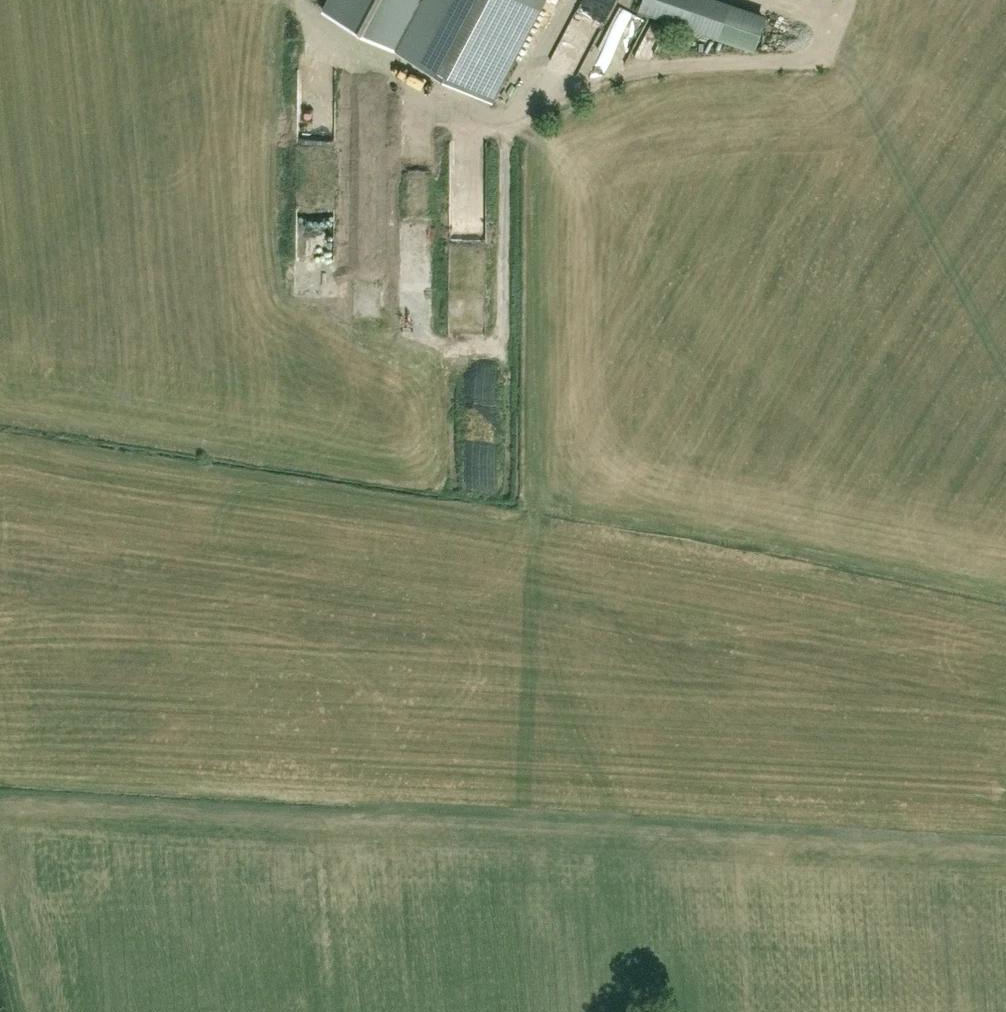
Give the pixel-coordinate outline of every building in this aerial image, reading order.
[(499,78),(541,0),(328,0),(324,7),(491,95),(499,78)] [(702,0),(642,0),(638,11),(692,31),(702,0)] [(583,1),(581,11),(609,16),(611,6),(583,1)] [(520,68),(528,51),(517,46),(509,62),(520,68)]
